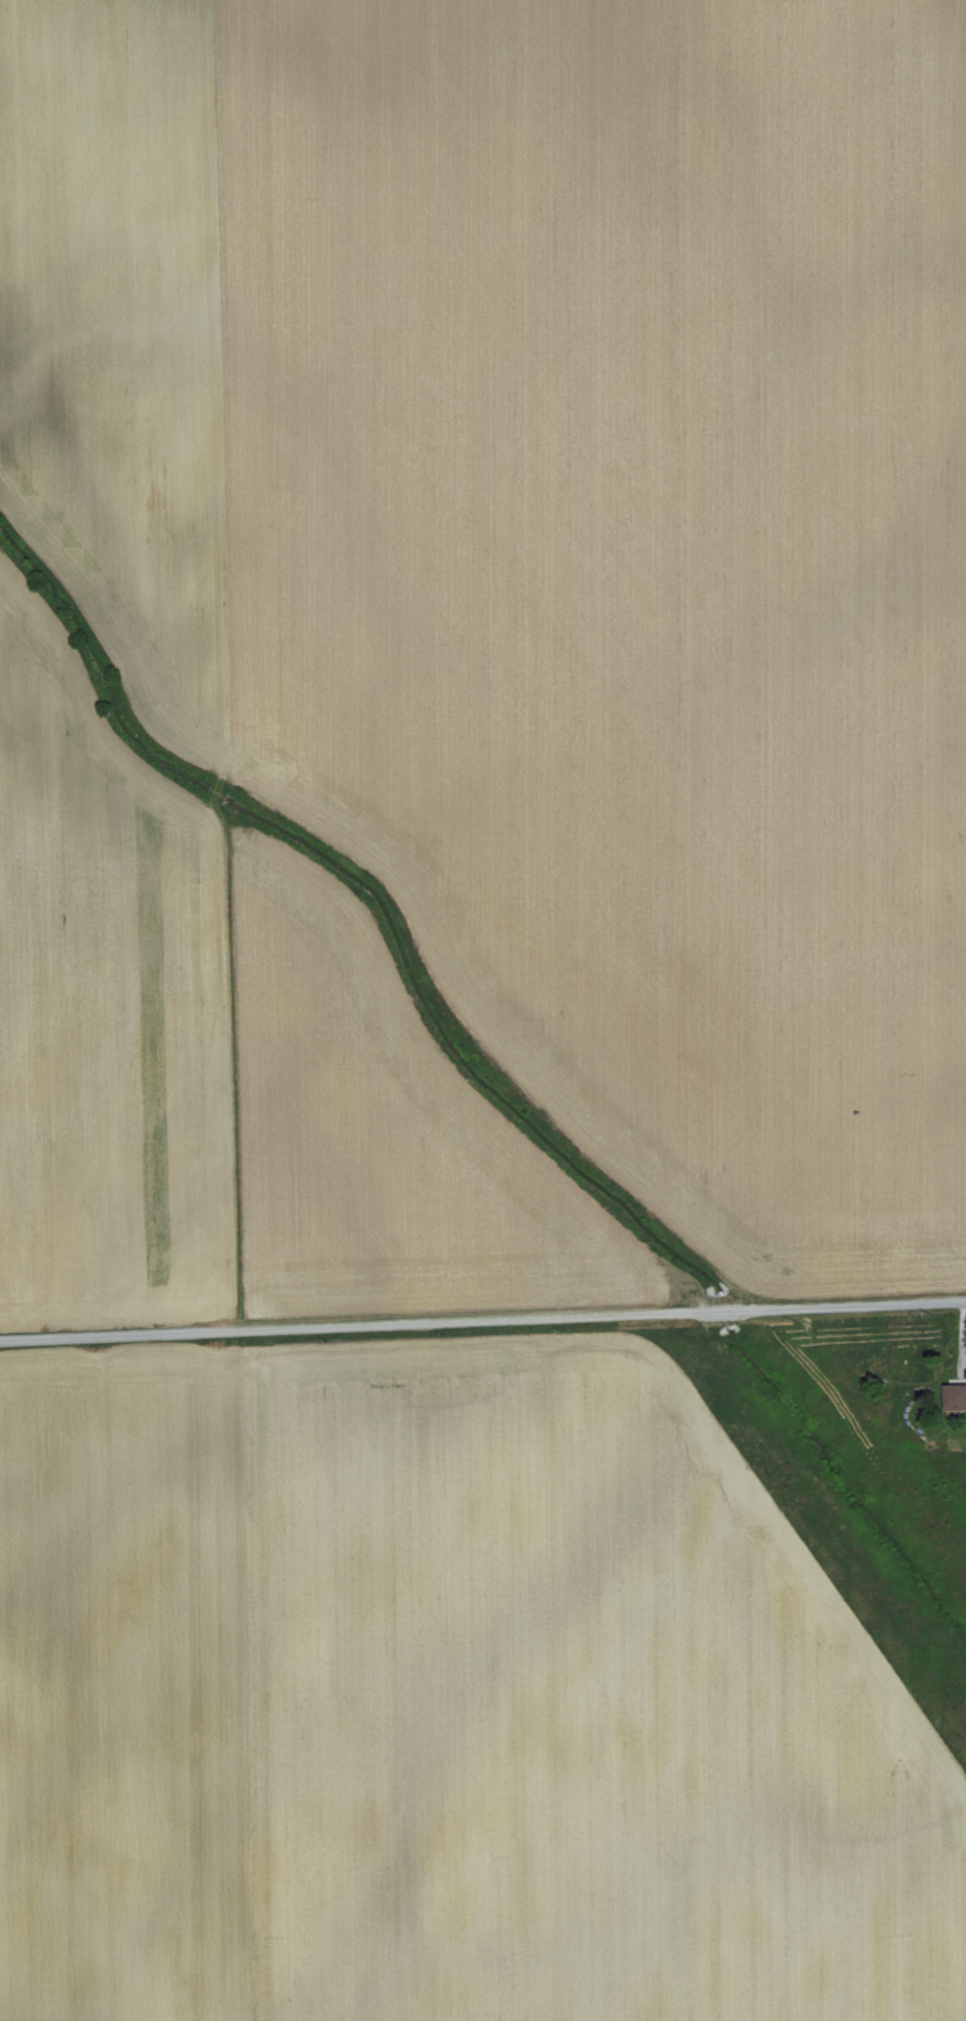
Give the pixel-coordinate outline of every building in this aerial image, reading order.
[(941,1410),(965,1409),(965,1397),(965,1384),(941,1385),(941,1410)]
